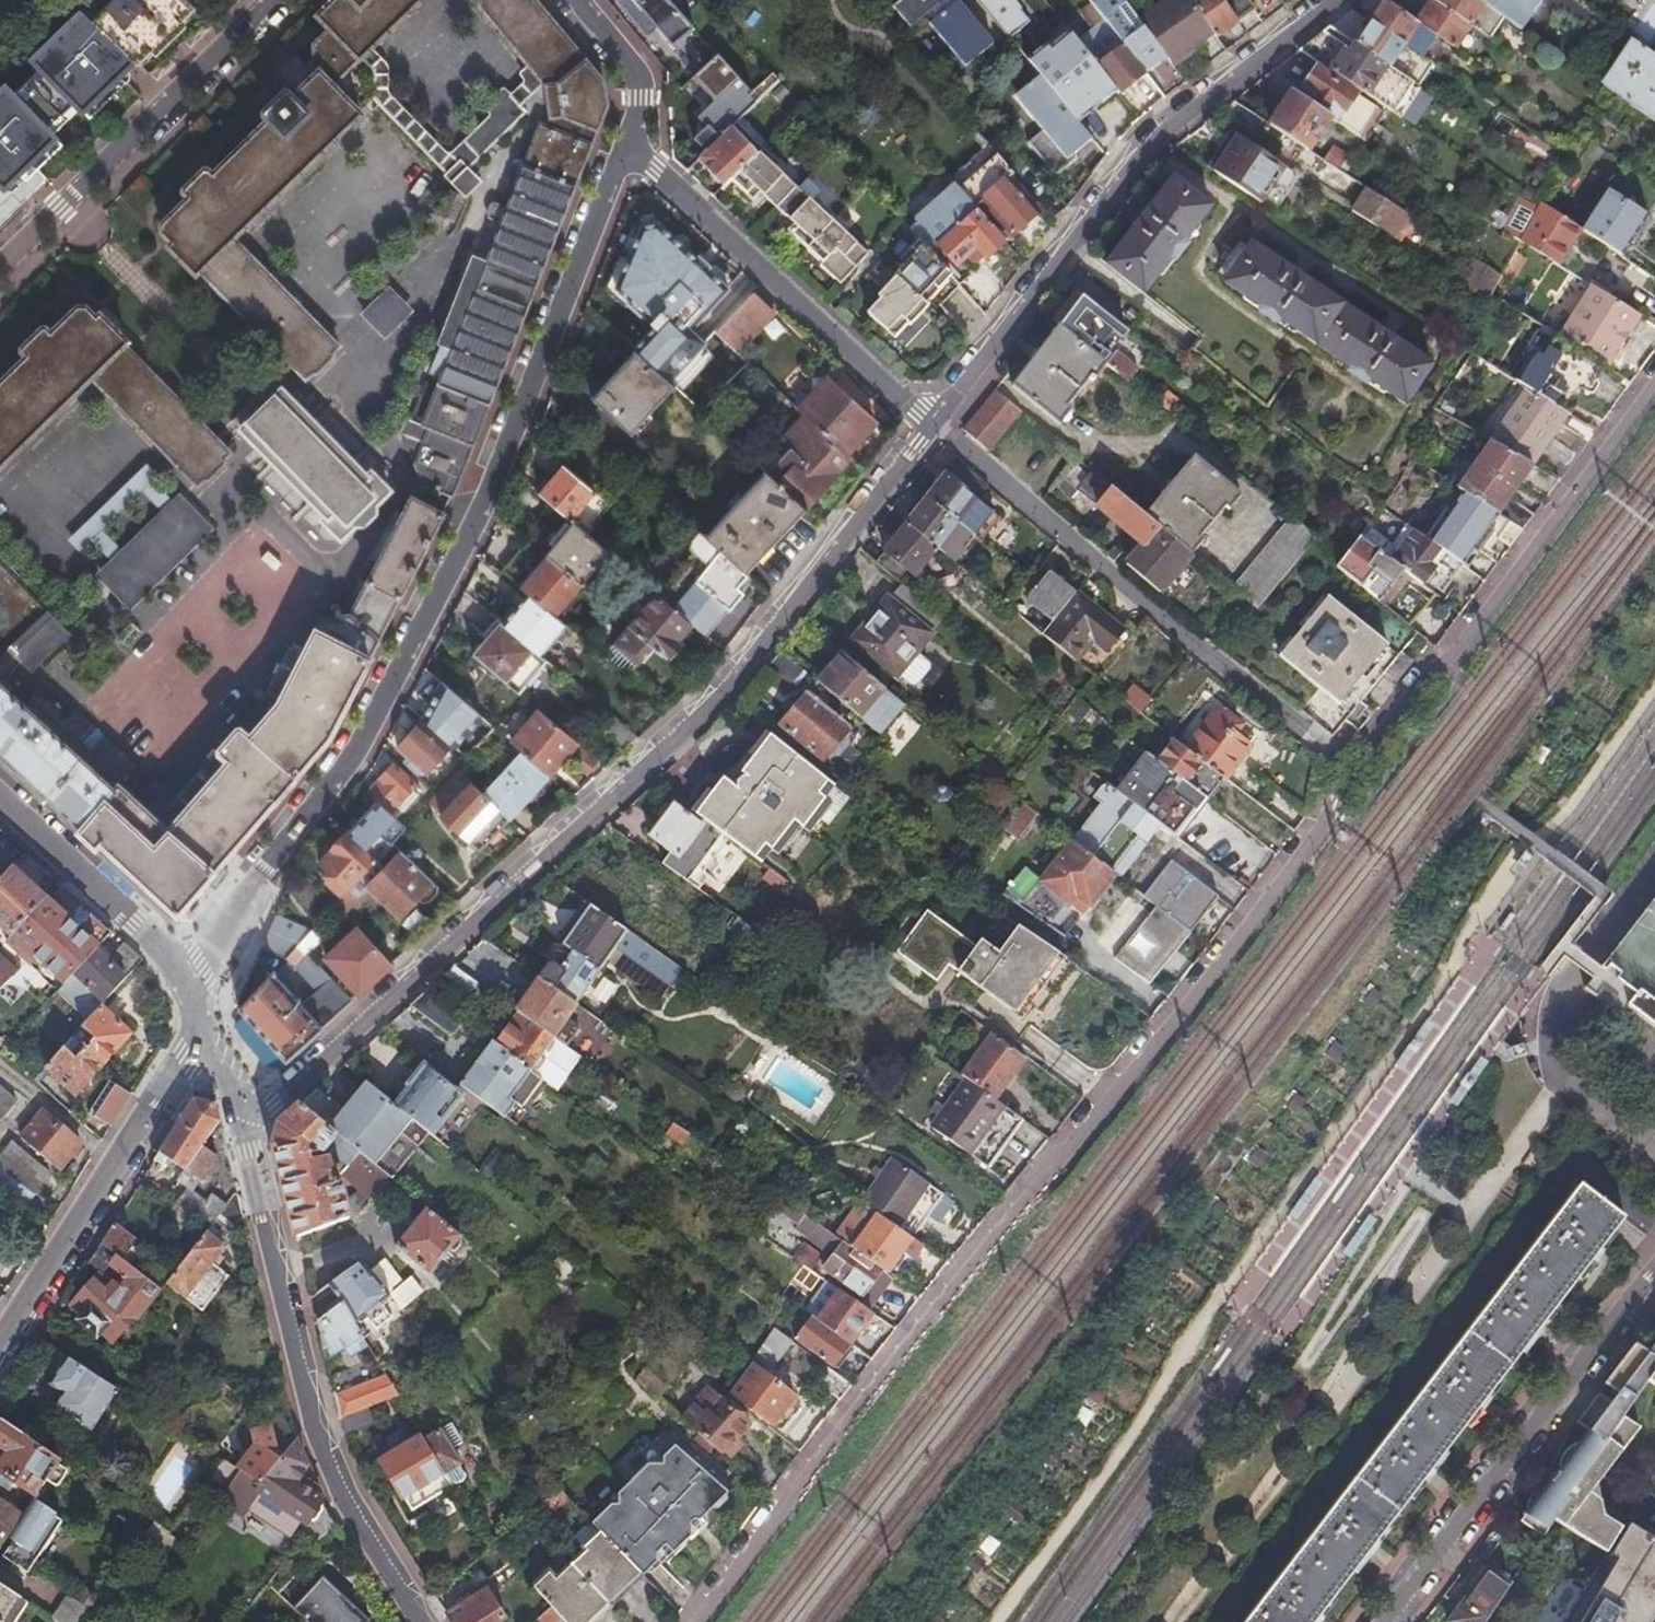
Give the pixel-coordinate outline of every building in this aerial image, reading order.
[(133,58),(136,62),(148,50),(152,51),(182,21),(181,18),(193,6),(187,0),(109,0),(92,17),(91,17),(133,58)] [(414,0),(328,0),(313,14),(326,28),(310,43),(310,59),(305,64),(313,71),(301,83),(290,93),(283,87),(260,111),(266,117),(210,171),(204,165),(180,188),(186,194),(159,219),(159,230),(170,241),(166,244),(193,272),(197,268),(230,302),(268,342),(304,377),(309,371),(315,371),(330,356),(330,351),(336,345),(230,237),(358,111),(330,83),(356,57),(367,46),(414,0)] [(532,0),(477,0),(477,7),(525,65),(542,84),(543,87),(548,116),(544,126),(538,123),(505,207),(491,201),(486,217),(500,223),(483,267),(468,261),(462,277),(465,278),(448,322),(445,321),(439,337),(442,338),(433,362),(444,366),(436,386),(424,381),(409,419),(407,418),(401,434),(403,435),(402,437),(404,438),(401,445),(410,450),(407,459),(414,462),(414,464),(423,485),(450,497),(453,491),(458,477),(494,386),(500,372),(603,105),(600,80),(532,0)] [(666,0),(628,0),(620,8),(644,35),(654,27),(673,49),(674,47),(672,45),(689,32),(690,34),(691,33),(690,31),(692,29),(680,15),(666,0)] [(952,73),(970,69),(968,62),(992,42),(958,0),(897,0),(892,4),(909,26),(926,13),(931,20),(928,23),(950,51),(947,51),(952,73)] [(999,0),(978,0),(1018,48),(1026,59),(1043,79),(1078,122),(1116,91),(1092,60),(1069,31),(1047,48),(1044,44),(1039,49),(999,0)] [(1122,44),(1144,72),(1165,56),(1138,21),(1137,19),(1123,0),(1088,0),(1122,44)] [(1137,19),(1138,21),(1165,56),(1170,63),(1196,44),(1212,33),(1209,29),(1188,0),(1163,0),(1137,19)] [(1209,29),(1212,33),(1214,36),(1236,21),(1222,0),(1188,0),(1209,29)] [(1236,21),(1255,8),(1250,0),(1222,0),(1236,21)] [(1369,22),(1403,45),(1417,23),(1414,21),(1384,1),(1383,0),(1361,0),(1355,4),(1349,9),(1369,22)] [(1417,23),(1434,35),(1451,47),(1467,23),(1433,0),(1429,0),(1414,21),(1417,23)] [(1467,23),(1487,37),(1501,17),(1477,0),(1433,0),(1467,23)] [(1567,61),(1598,15),(1577,0),(1477,0),(1501,17),(1567,61)] [(1625,29),(1654,44),(1654,1),(1653,0),(1639,0),(1625,29)] [(75,102),(90,117),(126,80),(119,72),(133,58),(91,17),(84,10),(44,48),(37,42),(28,52),(42,66),(28,80),(62,115),(75,102)] [(1359,37),(1355,43),(1385,63),(1386,64),(1416,84),(1430,63),(1420,56),(1403,45),(1369,22),(1359,37)] [(1417,23),(1403,45),(1420,56),(1434,35),(1417,23)] [(1316,34),(1296,50),(1364,94),(1399,117),(1419,86),(1416,84),(1386,64),(1385,63),(1355,43),(1346,55),(1342,53),(1345,46),(1321,31),(1316,34)] [(1633,40),(1602,85),(1619,96),(1628,102),(1654,121),(1654,56),(1633,40)] [(1092,60),(1116,91),(1118,93),(1144,72),(1122,44),(1107,56),(1103,52),(1092,60)] [(383,62),(367,46),(356,57),(370,71),(370,100),(439,170),(460,191),(473,178),(465,170),(507,129),(491,112),(448,153),(448,154),(447,154),(446,154),(445,154),(444,154),(444,153),(443,153),(443,152),(390,97),(389,96),(388,95),(388,94),(387,94),(387,93),(387,92),(387,91),(386,91),(386,90),(386,89),(385,69),(385,68),(385,67),(385,66),(385,65),(384,64),(384,63),(383,63),(383,62)] [(693,142),(705,153),(728,131),(755,105),(748,98),(751,95),(716,55),(693,77),(716,101),(698,117),(708,128),(693,142)] [(542,84),(525,65),(519,70),(518,72),(518,73),(518,75),(521,77),(522,78),(522,79),(522,80),(522,81),(521,81),(508,94),(519,106),(542,84)] [(970,69),(952,73),(954,78),(971,73),(970,69)] [(1315,69),(1298,96),(1329,117),(1363,139),(1381,111),(1315,69)] [(1072,154),(1091,139),(1078,122),(1043,79),(1024,95),(1024,96),(1019,100),(1024,106),(1022,107),(1045,135),(1031,147),(1051,172),(1072,154)] [(48,177),(39,167),(62,143),(49,129),(62,115),(28,80),(15,93),(7,85),(0,92),(0,225),(48,177)] [(486,107),(491,112),(507,129),(525,112),(519,106),(508,94),(504,89),(486,107)] [(1290,91),(1269,124),(1303,146),(1308,149),(1329,117),(1298,96),(1290,91)] [(1604,117),(1613,123),(1628,102),(1619,96),(1604,117)] [(697,161),(722,187),(728,180),(753,156),(728,131),(705,153),(697,161)] [(1236,135),(1234,138),(1211,170),(1259,202),(1281,170),(1283,167),(1236,135)] [(1322,159),(1337,169),(1346,156),(1331,146),(1322,159)] [(1011,173),(989,148),(951,181),(955,185),(974,207),(979,202),(1009,236),(1037,211),(1007,177),(1011,173)] [(753,156),(728,180),(749,199),(756,191),(789,223),(783,229),(818,262),(816,264),(836,284),(864,254),(830,221),(833,218),(816,202),(813,206),(773,168),(776,164),(760,149),(753,156)] [(1051,172),(1054,176),(1076,159),(1072,154),(1051,172)] [(1106,264),(1143,293),(1170,259),(1173,262),(1186,245),(1182,241),(1209,206),(1172,177),(1143,215),(1142,213),(1132,226),(1133,228),(1106,264)] [(974,207),(955,185),(914,221),(918,225),(911,231),(918,239),(931,254),(938,248),(951,262),(955,266),(967,255),(975,248),(982,255),(986,260),(1005,242),(974,207)] [(1366,188),(1361,197),(1352,211),(1377,227),(1381,221),(1385,224),(1385,225),(1402,237),(1414,219),(1391,204),(1366,188)] [(1595,240),(1621,257),(1647,216),(1605,188),(1579,230),(1595,240)] [(463,197),(447,191),(437,215),(451,223),(463,197)] [(1497,228),(1519,243),(1520,242),(1526,231),(1513,222),(1526,200),(1517,194),(1497,228)] [(1556,263),(1579,230),(1540,205),(1539,208),(1526,231),(1520,242),(1556,263)] [(654,221),(639,224),(611,287),(651,324),(644,332),(632,345),(630,347),(632,348),(672,385),(673,384),(707,348),(701,343),(704,339),(690,326),(726,286),(725,285),(724,285),(706,268),(705,267),(695,258),(694,257),(654,221)] [(931,254),(918,239),(900,259),(905,264),(893,276),(894,277),(876,296),(879,299),(866,313),(893,338),(906,324),(909,326),(928,306),(925,304),(931,297),(938,306),(948,295),(958,284),(931,254)] [(1573,275),(1583,282),(1601,292),(1603,288),(1610,292),(1629,262),(1624,259),(1621,257),(1595,240),(1573,275)] [(1246,248),(1238,242),(1219,271),(1228,277),(1225,282),(1261,307),(1258,311),(1275,323),(1278,319),(1350,367),(1347,372),(1364,383),(1367,379),(1404,403),(1430,363),(1392,338),(1393,337),(1379,328),(1378,329),(1302,278),(1303,276),(1290,268),(1289,269),(1250,243),(1246,248)] [(951,262),(938,248),(931,254),(958,284),(959,285),(970,275),(965,270),(959,276),(949,264),(951,262)] [(975,248),(967,255),(974,263),(982,255),(975,248)] [(1500,276),(1498,280),(1510,287),(1526,259),(1514,252),(1500,276)] [(1498,280),(1500,276),(1483,264),(1476,260),(1470,270),(1474,273),(1465,291),(1480,301),(1485,304),(1490,294),(1495,286),(1498,280)] [(1597,361),(1601,364),(1604,365),(1636,315),(1601,292),(1583,282),(1552,333),(1597,361)] [(367,316),(378,327),(400,305),(390,294),(389,295),(386,293),(390,289),(389,289),(362,315),(363,316),(366,313),(368,315),(367,316)] [(771,313),(749,292),(713,331),(728,344),(736,351),(736,352),(771,313)] [(1121,337),(1126,330),(1077,292),(1054,322),(1057,326),(1105,364),(1126,382),(1137,370),(1114,351),(1113,352),(1109,349),(1119,337),(1121,337)] [(268,342),(230,302),(225,307),(264,347),(268,342)] [(89,376),(195,484),(201,478),(207,476),(222,462),(222,457),(227,452),(193,416),(154,377),(121,343),(125,340),(97,311),(93,314),(83,304),(74,304),(48,330),(42,324),(17,348),(24,354),(0,378),(0,462),(89,376)] [(1105,364),(1057,326),(1010,385),(1057,424),(1070,409),(1066,406),(1088,378),(1092,381),(1105,364)] [(1552,333),(1548,330),(1516,381),(1519,382),(1523,385),(1529,389),(1565,411),(1567,413),(1569,414),(1601,364),(1597,361),(1552,333)] [(670,388),(672,385),(632,348),(630,351),(631,352),(593,395),(591,393),(588,396),(629,433),(632,431),(630,429),(667,386),(670,388)] [(154,377),(193,416),(198,411),(160,372),(154,377)] [(813,390),(796,408),(801,413),(809,421),(808,422),(843,454),(875,422),(858,406),(858,403),(856,401),(853,399),(850,399),(826,376),(813,390)] [(826,376),(811,376),(813,390),(826,376)] [(729,392),(722,385),(699,411),(706,417),(729,392)] [(1491,441),(1528,390),(1522,386),(1485,438),(1490,441),(1491,441)] [(366,476),(279,388),(239,428),(325,516),(321,521),(324,524),(321,527),(319,534),(324,539),(332,539),(335,535),(339,539),(353,525),(360,525),(372,512),(374,504),(388,490),(385,487),(389,483),(390,478),(317,404),(308,414),(367,474),(366,476)] [(1528,390),(1566,414),(1567,413),(1565,411),(1529,389),(1528,390)] [(1559,423),(1566,414),(1528,390),(1491,441),(1530,464),(1559,423)] [(964,430),(988,451),(1019,411),(995,391),(964,430)] [(1155,405),(1166,414),(1177,400),(1166,391),(1155,405)] [(825,481),(847,456),(846,457),(843,454),(808,422),(809,421),(801,413),(778,438),(782,441),(806,464),(825,481)] [(803,507),(825,481),(806,464),(782,441),(778,438),(755,463),(758,466),(761,469),(763,471),(803,507)] [(1498,512),(1521,527),(1533,511),(1508,496),(1520,480),(1545,494),(1557,479),(1530,464),(1491,441),(1490,441),(1456,487),(1462,490),(1498,512)] [(1143,515),(1190,554),(1201,541),(1197,537),(1222,506),(1227,510),(1239,494),(1192,456),(1143,515)] [(321,517),(263,458),(254,467),(312,527),(321,517)] [(1094,474),(1078,460),(1058,485),(1072,496),(1077,490),(1096,506),(1095,507),(1132,538),(1131,540),(1140,547),(1126,564),(1159,592),(1190,554),(1143,515),(1094,474)] [(985,486),(960,465),(949,477),(945,473),(925,497),(970,536),(981,546),(1001,521),(974,498),(985,486)] [(567,519),(591,491),(563,466),(538,494),(567,519)] [(752,564),(803,507),(763,471),(761,469),(703,536),(716,548),(744,573),(752,564)] [(170,493),(158,473),(64,525),(85,563),(114,547),(104,529),(170,493)] [(1458,562),(1466,567),(1467,566),(1462,561),(1470,550),(1475,553),(1489,532),(1507,546),(1521,527),(1498,512),(1462,490),(1448,511),(1446,510),(1425,539),(1458,562)] [(442,513),(409,495),(348,613),(319,618),(302,652),(289,646),(266,690),(267,692),(174,798),(152,777),(134,798),(118,783),(135,765),(72,710),(61,724),(33,697),(24,706),(0,684),(0,757),(78,829),(104,854),(171,916),(257,816),(326,736),(343,705),(364,663),(442,513)] [(180,495),(174,502),(196,524),(202,518),(180,495)] [(970,536),(925,497),(905,522),(935,547),(950,560),(970,536)] [(196,524),(174,502),(100,574),(121,597),(196,524)] [(1231,588),(1232,589),(1256,609),(1309,544),(1315,537),(1289,516),(1231,588)] [(580,581),(605,551),(569,521),(542,553),(546,557),(578,584),(580,586),(583,583),(580,581)] [(734,586),(745,574),(744,573),(716,548),(703,536),(697,530),(688,522),(662,552),(679,568),(655,594),(691,624),(698,630),(704,635),(727,609),(741,592),(734,586)] [(935,547),(905,522),(872,562),(895,581),(905,569),(911,575),(935,547)] [(1377,550),(1433,593),(1458,562),(1425,539),(1413,530),(1397,550),(1383,540),(1377,550)] [(1336,566),(1408,625),(1433,593),(1377,550),(1358,535),(1336,566)] [(1107,555),(1113,560),(1120,551),(1114,546),(1107,555)] [(554,616),(578,584),(546,557),(521,589),(526,593),(554,616)] [(974,594),(980,585),(971,576),(963,570),(956,579),(974,594)] [(1073,594),(1047,574),(1027,599),(1051,619),(1073,594)] [(926,632),(938,618),(899,584),(850,640),(892,675),(894,673),(907,685),(913,684),(925,670),(925,664),(912,652),(928,633),(926,632)] [(1074,592),(1073,594),(1051,619),(1044,629),(1040,633),(1073,661),(1090,640),(1104,651),(1121,630),(1074,592)] [(540,655),(565,626),(554,616),(526,593),(502,622),(540,655)] [(662,658),(691,624),(655,594),(654,594),(649,600),(645,597),(637,605),(641,609),(640,610),(639,612),(637,614),(610,647),(632,665),(649,646),(662,658)] [(1386,644),(1325,595),(1277,655),(1352,715),(1385,671),(1396,679),(1411,659),(1400,651),(1388,642),(1386,644)] [(11,668),(21,678),(67,634),(46,611),(6,650),(0,656),(0,680),(11,668)] [(543,657),(540,655),(502,622),(495,617),(481,634),(485,637),(471,654),(516,691),(543,657)] [(1038,623),(1034,628),(1040,633),(1044,629),(1038,623)] [(779,650),(767,665),(794,687),(805,673),(779,650)] [(877,735),(902,706),(839,653),(815,681),(877,735)] [(1076,695),(1090,678),(1081,670),(1067,687),(1076,695)] [(1076,699),(1086,707),(1099,692),(1087,683),(1076,699)] [(468,706),(446,687),(420,718),(442,737),(468,706)] [(1137,714),(1147,701),(1131,688),(1120,700),(1137,714)] [(849,727),(806,691),(795,704),(788,699),(781,708),(788,713),(779,726),(821,762),(826,754),(830,757),(838,757),(849,744),(848,737),(843,733),(849,727)] [(566,751),(575,741),(537,708),(509,741),(520,751),(547,775),(566,751)] [(1184,750),(1221,778),(1252,739),(1215,710),(1184,750)] [(405,765),(416,776),(420,771),(423,774),(432,764),(431,763),(447,746),(420,721),(396,749),(408,760),(405,765)] [(710,795),(695,815),(705,822),(728,838),(755,859),(764,847),(771,852),(793,823),(799,828),(802,831),(816,814),(827,823),(847,799),(772,737),(769,735),(751,758),(753,769),(747,777),(740,778),(735,783),(736,788),(727,782),(717,795),(710,795)] [(1205,800),(1221,778),(1184,750),(1170,739),(1154,759),(1205,800)] [(575,741),(566,751),(589,770),(597,759),(575,741)] [(507,818),(547,775),(520,751),(481,793),(507,818)] [(1205,800),(1154,759),(1144,752),(1114,792),(1155,824),(1174,838),(1205,800)] [(751,758),(740,772),(747,777),(753,769),(751,758)] [(375,801),(387,811),(413,783),(391,763),(365,792),(375,801)] [(478,850),(507,818),(481,793),(457,770),(433,796),(444,807),(438,813),(478,850)] [(723,778),(710,795),(717,795),(727,782),(723,778)] [(1114,876),(1155,824),(1114,792),(1102,784),(1093,797),(1102,804),(1072,843),(1112,875),(1114,876)] [(444,807),(433,796),(427,802),(438,813),(444,807)] [(389,842),(403,826),(387,811),(375,801),(359,818),(350,829),(347,832),(374,857),(377,860),(392,844),(389,842)] [(705,822),(702,825),(671,802),(670,804),(667,803),(662,804),(656,813),(656,818),(658,820),(647,836),(669,851),(660,863),(686,881),(695,868),(701,872),(702,873),(728,838),(705,822)] [(1033,813),(1020,804),(1001,830),(1013,839),(1033,813)] [(793,823),(771,852),(777,857),(799,828),(793,823)] [(341,894),(369,863),(374,857),(347,832),(320,860),(332,871),(325,879),(341,894)] [(1070,842),(1039,881),(1022,867),(1000,896),(1053,932),(1069,912),(1063,908),(1066,903),(1073,895),(1088,906),(1112,875),(1072,843),(1070,842)] [(755,859),(762,863),(771,852),(764,847),(755,859)] [(16,863),(0,849),(0,880),(16,863)] [(435,892),(436,886),(398,850),(377,872),(369,863),(341,894),(338,898),(335,901),(354,922),(368,907),(359,898),(367,889),(396,918),(416,897),(421,902),(427,900),(435,892)] [(1528,854),(1524,851),(1516,862),(1525,868),(1533,858),(1528,854)] [(64,983),(97,948),(100,944),(112,931),(25,852),(16,863),(0,880),(0,925),(11,934),(6,940),(26,960),(32,954),(64,983)] [(762,877),(780,890),(786,882),(762,863),(755,859),(746,871),(760,881),(762,877)] [(1153,906),(1183,929),(1184,929),(1211,893),(1168,860),(1140,895),(1153,906)] [(701,872),(695,868),(686,881),(692,885),(701,872)] [(1088,906),(1073,895),(1066,903),(1081,915),(1088,906)] [(1601,968),(1632,997),(1654,1013),(1654,896),(1601,968)] [(588,904),(581,900),(554,939),(560,944),(588,904)] [(665,984),(678,967),(588,904),(560,944),(570,950),(558,967),(549,961),(537,977),(539,978),(538,979),(574,1004),(575,1003),(594,975),(598,970),(605,960),(660,998),(668,985),(665,984)] [(1153,906),(1112,958),(1143,981),(1183,929),(1153,906)] [(1013,1046),(1075,967),(1064,959),(1015,926),(1004,942),(986,927),(970,950),(921,912),(890,953),(931,984),(1013,1046)] [(1078,919),(1069,912),(1053,932),(1063,939),(1078,919)] [(308,931),(274,913),(268,928),(298,941),(308,953),(321,939),(310,929),(308,931)] [(744,940),(752,929),(735,916),(727,928),(744,940)] [(357,993),(391,962),(358,926),(324,956),(357,993)] [(283,957),(298,941),(268,928),(260,946),(283,957)] [(89,1017),(100,1005),(103,1001),(142,958),(123,941),(111,954),(108,958),(97,948),(64,983),(59,989),(55,992),(86,1020),(89,1017)] [(297,964),(308,953),(298,941),(283,957),(277,964),(283,970),(290,963),(294,967),(297,964)] [(100,944),(97,948),(108,958),(111,954),(100,944)] [(307,974),(317,963),(308,953),(297,964),(307,974)] [(486,971),(463,954),(451,965),(474,982),(481,986),(487,977),(486,971)] [(16,971),(0,957),(0,988),(16,971)] [(284,1060),(351,999),(317,963),(307,974),(320,988),(302,1004),(270,971),(238,1007),(284,1060)] [(474,982),(451,965),(441,975),(466,993),(474,982)] [(1592,979),(1582,991),(1617,1018),(1632,997),(1601,968),(1592,979)] [(564,1017),(574,1004),(538,979),(516,1010),(565,1045),(578,1027),(564,1017)] [(424,990),(409,1004),(447,1034),(455,1033),(464,1020),(424,990)] [(1632,997),(1617,1018),(1583,1063),(1654,1116),(1654,1013),(1632,997)] [(80,1043),(102,1063),(129,1033),(100,1005),(89,1017),(86,1020),(81,1026),(88,1032),(80,1043)] [(578,1055),(565,1045),(516,1010),(515,1011),(493,1041),(492,1043),(529,1070),(541,1078),(554,1088),(578,1055)] [(1010,1078),(1025,1058),(972,1020),(966,1028),(978,1036),(971,1047),(976,1050),(975,1053),(1010,1078)] [(529,1094),(541,1078),(529,1070),(492,1043),(490,1041),(474,1063),(493,1077),(497,1071),(529,1094)] [(44,1066),(75,1093),(102,1063),(80,1043),(71,1052),(63,1045),(44,1066)] [(444,1046),(430,1063),(460,1085),(481,1099),(505,1117),(515,1102),(521,1106),(529,1094),(497,1071),(493,1077),(474,1063),(465,1056),(463,1060),(444,1046)] [(1508,1053),(1510,1058),(1511,1064),(1524,1059),(1522,1054),(1520,1049),(1508,1053)] [(994,1099),(1010,1078),(975,1053),(959,1075),(963,1077),(994,1099)] [(394,1105),(427,1132),(437,1121),(439,1122),(460,1096),(455,1091),(422,1065),(420,1068),(417,1066),(414,1066),(406,1077),(406,1081),(408,1083),(406,1086),(408,1087),(394,1105)] [(1020,1118),(994,1099),(963,1077),(943,1107),(938,1115),(929,1126),(985,1166),(1020,1118)] [(317,1089),(300,1104),(388,1177),(391,1179),(404,1161),(387,1148),(400,1132),(417,1146),(427,1132),(394,1105),(365,1082),(342,1110),(317,1089)] [(96,1115),(110,1124),(128,1096),(131,1092),(117,1083),(96,1115)] [(455,1091),(460,1096),(439,1122),(437,1121),(427,1132),(437,1140),(450,1125),(456,1131),(481,1099),(460,1085),(455,1091)] [(15,1101),(0,1087),(0,1118),(15,1101)] [(203,1144),(220,1119),(216,1101),(194,1096),(154,1158),(161,1163),(166,1156),(181,1166),(176,1173),(180,1176),(177,1179),(194,1190),(195,1189),(218,1154),(203,1144)] [(930,1109),(938,1115),(943,1107),(935,1101),(930,1109)] [(388,1177),(300,1104),(278,1125),(271,1147),(295,1238),(298,1237),(347,1218),(338,1181),(331,1183),(327,1162),(322,1158),(313,1163),(310,1159),(319,1154),(324,1148),(363,1181),(360,1185),(372,1195),(376,1191),(388,1177)] [(42,1111),(19,1138),(58,1170),(80,1143),(42,1111)] [(672,1122),(665,1133),(680,1144),(688,1133),(672,1122)] [(400,1132),(387,1148),(404,1161),(417,1146),(400,1132)] [(10,1143),(0,1154),(0,1171),(29,1196),(47,1174),(10,1143)] [(897,1227),(911,1237),(926,1215),(935,1221),(950,1199),(941,1193),(929,1185),(930,1184),(891,1157),(860,1201),(878,1213),(897,1227)] [(21,1205),(29,1196),(0,1171),(0,1187),(21,1205)] [(1242,1621),(1313,1621),(1364,1555),(1422,1480),(1480,1403),(1538,1327),(1597,1250),(1616,1225),(1621,1218),(1576,1183),(1242,1621)] [(215,1219),(227,1203),(214,1194),(210,1200),(195,1189),(194,1190),(188,1199),(215,1219)] [(226,1236),(243,1214),(241,1208),(237,1190),(227,1203),(215,1219),(167,1283),(203,1310),(231,1274),(214,1261),(227,1244),(214,1235),(217,1231),(226,1236)] [(852,1250),(834,1238),(782,1200),(773,1211),(796,1227),(793,1231),(830,1256),(821,1268),(858,1296),(870,1305),(891,1278),(884,1273),(852,1250)] [(921,1243),(911,1237),(897,1227),(878,1213),(860,1201),(834,1238),(852,1250),(884,1273),(900,1251),(910,1258),(921,1243)] [(458,1239),(460,1236),(425,1207),(393,1245),(428,1274),(449,1249),(451,1251),(454,1250),(460,1243),(459,1242),(458,1239)] [(113,1221),(100,1242),(121,1258),(136,1239),(113,1221)] [(155,1297),(161,1290),(121,1258),(100,1242),(87,1262),(98,1271),(70,1303),(82,1314),(78,1319),(97,1335),(101,1330),(112,1341),(140,1310),(144,1313),(145,1311),(146,1311),(155,1297)] [(792,1258),(810,1271),(819,1259),(800,1246),(792,1258)] [(370,1269),(389,1294),(403,1282),(384,1257),(370,1269)] [(379,1303),(390,1295),(389,1294),(370,1269),(362,1260),(328,1284),(336,1296),(340,1302),(353,1324),(365,1314),(376,1328),(390,1317),(379,1303)] [(847,1343),(870,1313),(869,1312),(866,1310),(854,1301),(818,1277),(812,1286),(832,1300),(818,1320),(847,1343)] [(331,1300),(336,1305),(340,1302),(336,1296),(331,1300)] [(858,1296),(854,1301),(866,1310),(870,1305),(858,1296)] [(362,1340),(353,1324),(340,1302),(336,1305),(315,1320),(314,1321),(320,1347),(339,1340),(342,1349),(355,1342),(359,1349),(365,1346),(362,1340)] [(662,1329),(644,1313),(630,1327),(649,1344),(662,1329)] [(852,1346),(847,1343),(818,1320),(811,1315),(793,1339),(830,1366),(843,1348),(847,1351),(852,1346)] [(790,1340),(778,1331),(774,1329),(752,1359),(768,1371),(790,1340)] [(176,1338),(186,1347),(194,1339),(184,1330),(176,1338)] [(38,1338),(27,1355),(46,1368),(39,1377),(49,1384),(52,1386),(44,1399),(90,1431),(118,1390),(99,1378),(66,1357),(65,1356),(51,1346),(38,1338)] [(1647,1378),(1654,1366),(1654,1357),(1648,1352),(1634,1343),(1629,1350),(1576,1422),(1588,1430),(1605,1441),(1616,1425),(1647,1378)] [(638,1376),(659,1395),(665,1388),(648,1372),(657,1359),(653,1355),(640,1374),(638,1376)] [(735,1384),(729,1393),(744,1404),(772,1425),(793,1396),(750,1363),(735,1384)] [(1647,1378),(1654,1384),(1654,1366),(1647,1378)] [(328,1377),(332,1394),(360,1384),(354,1368),(328,1377)] [(339,1423),(344,1436),(372,1425),(365,1408),(385,1401),(398,1424),(409,1418),(383,1376),(360,1384),(332,1394),(339,1423)] [(692,1425),(725,1455),(737,1441),(735,1438),(748,1424),(719,1399),(705,1387),(691,1403),(693,1405),(683,1417),(692,1425)] [(0,1397),(0,1420),(19,1433),(30,1415),(1,1396),(0,1397)] [(797,1399),(793,1396),(772,1425),(776,1428),(797,1399)] [(559,1427),(540,1406),(531,1414),(550,1435),(559,1427)] [(7,1453),(0,1463),(0,1474),(13,1483),(34,1497),(46,1479),(54,1485),(57,1484),(65,1472),(64,1469),(56,1463),(59,1460),(19,1433),(0,1420),(0,1448),(7,1453)] [(234,1467),(259,1483),(279,1458),(271,1452),(275,1446),(270,1424),(249,1428),(253,1442),(234,1467)] [(443,1475),(444,1476),(446,1475),(452,1485),(455,1485),(463,1480),(464,1476),(458,1466),(461,1465),(456,1458),(461,1456),(457,1450),(453,1452),(451,1450),(462,1443),(450,1424),(422,1441),(442,1475),(443,1475)] [(1541,1537),(1550,1523),(1552,1520),(1599,1548),(1604,1551),(1623,1519),(1644,1488),(1654,1470),(1654,1450),(1616,1425),(1605,1441),(1588,1430),(1545,1487),(1518,1522),(1541,1537)] [(203,1457),(208,1449),(185,1435),(177,1429),(172,1436),(203,1457)] [(308,1541),(337,1526),(336,1526),(326,1509),(295,1436),(279,1458),(259,1483),(234,1467),(222,1459),(216,1468),(297,1522),(290,1531),(299,1545),(309,1545),(308,1541)] [(411,1511),(451,1487),(444,1476),(443,1475),(442,1475),(422,1441),(419,1437),(378,1462),(401,1499),(403,1498),(411,1511)] [(592,1523),(598,1530),(640,1573),(642,1575),(655,1561),(654,1553),(663,1545),(668,1549),(683,1534),(705,1512),(726,1491),(726,1484),(683,1441),(676,1441),(663,1454),(663,1462),(647,1462),(618,1493),(618,1504),(611,1504),(592,1523)] [(477,1445),(469,1444),(479,1464),(482,1458),(482,1452),(477,1445)] [(297,1522),(216,1468),(209,1477),(290,1531),(297,1522)] [(0,1474),(0,1486),(8,1491),(13,1483),(0,1474)] [(549,1516),(568,1499),(554,1485),(546,1492),(536,1502),(549,1516)] [(30,1502),(22,1516),(0,1501),(0,1547),(10,1533),(14,1536),(0,1557),(24,1573),(58,1522),(52,1517),(30,1502)] [(705,1512),(683,1534),(689,1540),(704,1524),(703,1523),(705,1512)] [(1604,1551),(1599,1548),(1574,1590),(1568,1601),(1570,1602),(1575,1605),(1574,1608),(1573,1607),(1572,1607),(1570,1606),(1568,1606),(1567,1607),(1565,1607),(1564,1608),(1562,1609),(1561,1610),(1560,1612),(1560,1613),(1560,1615),(1560,1617),(1560,1618),(1560,1620),(1561,1621),(1562,1621),(1646,1621),(1654,1610),(1654,1538),(1651,1536),(1623,1519),(1604,1551)] [(167,1531),(153,1522),(133,1551),(146,1560),(167,1531)] [(575,1568),(608,1604),(640,1573),(598,1530),(584,1546),(590,1553),(575,1568)] [(1508,1584),(1477,1561),(1459,1586),(1467,1591),(1444,1621),(1483,1621),(1508,1584)] [(608,1604),(575,1568),(558,1584),(551,1577),(537,1591),(551,1607),(564,1621),(590,1621),(608,1604)] [(642,1575),(640,1573),(608,1604),(611,1607),(643,1576),(642,1575)] [(307,1621),(365,1621),(368,1619),(321,1575),(291,1607),(307,1621)] [(20,1598),(0,1584),(0,1621),(5,1621),(20,1598)] [(450,1621),(495,1621),(502,1617),(481,1584),(468,1592),(471,1599),(457,1608),(446,1615),(450,1621)] [(471,1599),(468,1592),(453,1602),(457,1608),(471,1599)] [(57,1621),(82,1621),(89,1612),(65,1595),(50,1618),(57,1621)] [(611,1607),(608,1604),(590,1621),(596,1621),(611,1607)] [(551,1607),(534,1621),(564,1621),(551,1607)] [(1646,1621),(1654,1621),(1654,1610),(1646,1621)]
